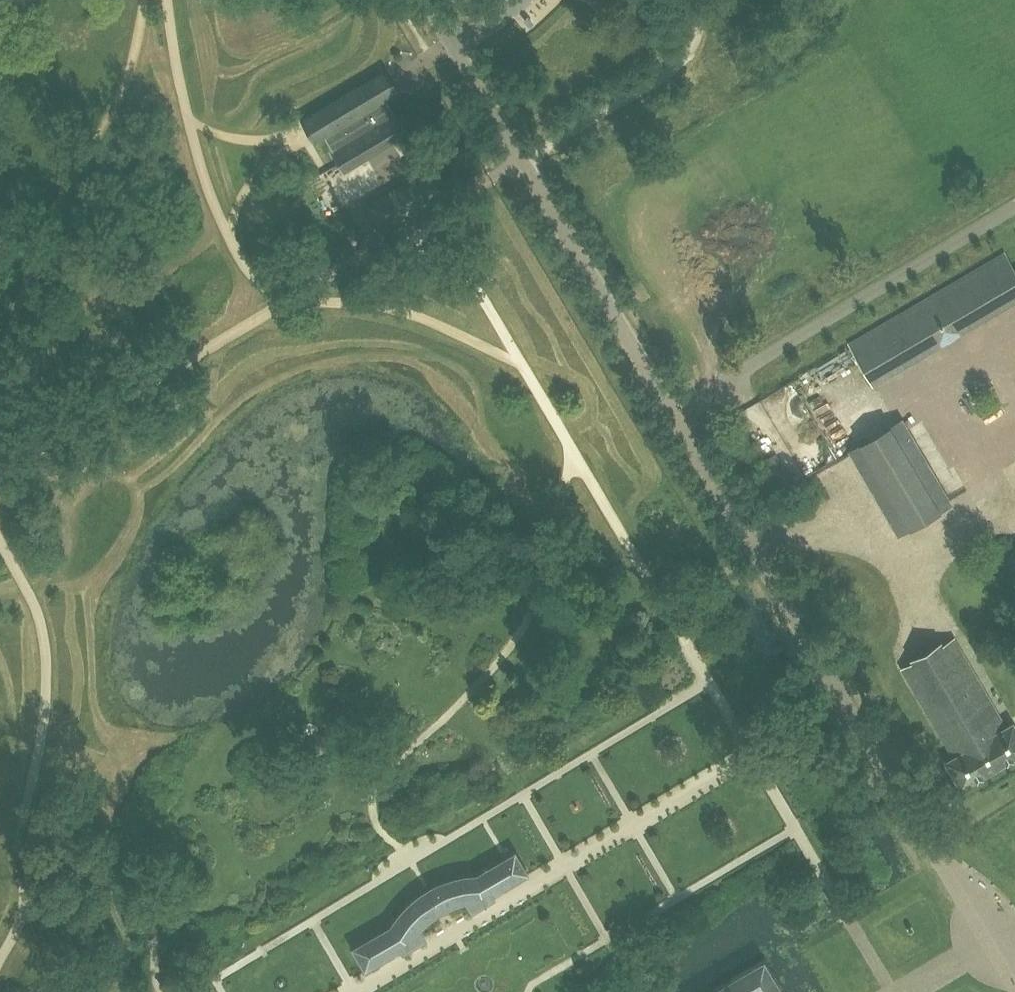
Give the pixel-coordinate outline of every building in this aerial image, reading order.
[(396,85),(386,68),(301,118),(310,135),(315,142),(325,136),(333,151),(332,152),(344,173),(345,172),(344,170),(411,130),(412,132),(413,132),(401,111),(395,115),(387,100),(400,92),(396,85)] [(365,205),(381,232),(452,191),(436,163),(365,205)] [(850,344),(873,383),(1014,300),(1014,272),(1004,254),(850,344)] [(902,422),(851,453),(898,531),(949,500),(902,422)] [(905,670),(954,756),(945,762),(961,788),(1014,757),(1014,727),(1013,723),(1004,728),(954,642),(905,670)] [(430,886),(428,887),(423,890),(416,896),(407,903),(401,910),(394,918),(390,925),(351,947),(365,971),(401,950),(403,953),(428,938),(422,928),(427,923),(437,915),(444,911),(455,906),(465,902),(471,912),(496,897),(495,894),(529,874),(515,850),(476,873),(470,873),(462,874),(454,876),(447,878),(437,882),(430,886)] [(764,960),(711,991),(781,991),(783,991),(764,960)]
